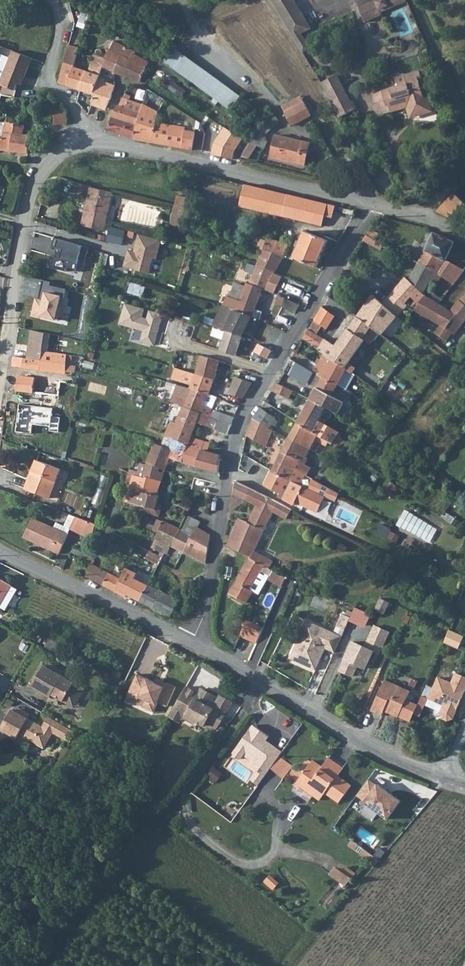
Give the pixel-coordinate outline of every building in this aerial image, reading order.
[(295,0),(273,0),(303,52),(310,48),(302,34),(312,28),(295,0)] [(380,14),(379,12),(375,0),(357,7),(363,21),(380,14)] [(406,0),(375,0),(379,12),(406,0)] [(117,70),(117,72),(143,80),(151,60),(147,58),(148,57),(145,55),(145,57),(135,52),(136,50),(116,39),(111,49),(122,54),(117,70)] [(87,69),(79,66),(75,65),(77,58),(80,50),(81,47),(70,44),(69,49),(64,66),(58,82),(81,90),(87,69)] [(90,70),(87,69),(81,90),(96,95),(93,105),(107,109),(111,100),(112,98),(116,85),(100,79),(105,67),(117,70),(122,54),(111,49),(108,56),(104,54),(96,52),(95,55),(90,70)] [(177,49),(167,63),(233,110),(243,96),(177,49)] [(32,58),(32,57),(14,50),(13,51),(32,58)] [(13,51),(13,53),(1,82),(16,87),(17,82),(22,83),(32,58),(13,51)] [(416,53),(395,60),(400,75),(395,77),(398,86),(381,91),(381,92),(372,95),(377,111),(379,110),(381,115),(406,107),(408,113),(419,110),(421,115),(432,111),(427,96),(424,97),(419,80),(422,80),(419,70),(422,69),(416,53)] [(337,73),(322,81),(325,87),(326,89),(328,91),(340,116),(357,108),(353,100),(351,101),(337,73)] [(28,99),(11,94),(8,109),(26,112),(28,99)] [(138,122),(142,110),(131,108),(127,107),(130,99),(127,98),(128,95),(126,94),(116,113),(110,131),(136,139),(138,122)] [(312,116),(302,98),(284,107),(293,125),(312,116)] [(134,100),(131,108),(142,110),(144,103),(144,102),(134,100)] [(136,139),(155,142),(158,120),(159,110),(144,103),(142,110),(138,122),(136,139)] [(26,112),(8,109),(6,121),(25,125),(26,112)] [(68,123),(68,121),(68,114),(67,109),(54,110),(55,125),(68,123)] [(408,113),(410,119),(421,115),(419,110),(408,113)] [(187,125),(158,120),(155,142),(193,150),(196,130),(187,128),(187,125)] [(6,121),(3,136),(0,136),(0,149),(29,153),(30,135),(24,134),(25,125),(6,121)] [(277,135),(272,156),(308,164),(312,143),(277,135)] [(358,170),(365,183),(372,179),(366,166),(358,170)] [(188,176),(186,184),(193,185),(194,177),(188,176)] [(246,184),(241,205),(276,214),(323,226),(328,204),(246,184)] [(113,192),(92,187),(83,225),(103,230),(113,192)] [(464,215),(464,203),(454,193),(438,211),(454,218),(462,218),(464,215)] [(330,204),(328,217),(335,218),(337,205),(330,204)] [(173,215),(184,218),(186,209),(175,207),(173,215)] [(182,228),(184,218),(173,215),(171,225),(182,228)] [(123,245),(127,230),(112,227),(108,241),(123,245)] [(317,267),(328,241),(305,231),(294,257),(317,267)] [(436,271),(443,276),(456,285),(464,271),(464,269),(446,260),(455,242),(434,232),(419,262),(436,271)] [(363,240),(382,250),(385,244),(371,237),(367,235),(363,240)] [(162,242),(140,237),(136,252),(129,251),(125,267),(149,274),(153,259),(157,260),(162,242)] [(288,245),(275,241),(267,238),(266,240),(261,238),(258,245),(261,247),(260,249),(265,250),(282,256),(284,257),(288,245)] [(84,247),(59,239),(51,263),(77,270),(84,247)] [(258,267),(275,273),(282,256),(265,250),(258,267)] [(383,302),(373,294),(358,316),(382,333),(384,334),(410,303),(408,301),(412,297),(417,300),(413,306),(417,308),(427,295),(424,293),(430,283),(436,271),(419,262),(410,280),(406,277),(392,292),(383,302)] [(224,305),(252,317),(256,308),(265,289),(268,290),(275,273),(258,267),(251,283),(248,282),(247,286),(237,282),(231,296),(228,295),(224,305)] [(430,283),(437,287),(443,276),(436,271),(430,283)] [(50,283),(43,282),(35,317),(57,322),(65,289),(49,286),(50,283)] [(133,282),(130,292),(144,297),(147,287),(133,282)] [(382,283),(373,294),(383,302),(392,292),(382,283)] [(454,333),(456,335),(464,322),(464,320),(453,312),(443,305),(427,295),(417,308),(416,310),(442,326),(437,333),(448,341),(454,333)] [(296,311),(300,304),(280,296),(277,304),(296,311)] [(453,312),(464,320),(464,296),(453,312)] [(143,310),(127,305),(121,324),(143,331),(140,340),(159,345),(162,334),(165,335),(170,317),(150,311),(147,321),(141,319),(143,310)] [(259,320),(252,317),(224,305),(216,319),(210,316),(207,323),(216,326),(232,332),(244,337),(252,340),(261,321),(259,320)] [(323,306),(303,338),(325,353),(349,368),(355,372),(358,368),(351,363),(367,340),(366,339),(372,331),(379,336),(382,333),(358,316),(336,345),(318,333),(323,325),(328,328),(336,315),(323,306)] [(259,320),(263,312),(256,308),(252,317),(259,320)] [(43,332),(32,330),(27,358),(46,361),(48,351),(51,334),(43,332)] [(244,337),(232,332),(224,352),(237,357),(244,337)] [(13,365),(57,372),(60,353),(48,351),(46,361),(27,358),(14,355),(13,365)] [(316,371),(340,383),(349,368),(325,353),(319,363),(301,354),(297,361),(316,371)] [(69,355),(68,371),(77,371),(79,356),(69,355)] [(201,356),(197,374),(216,379),(217,374),(220,361),(201,356)] [(309,385),(311,380),(316,371),(297,361),(293,359),(286,371),(309,385)] [(172,379),(192,385),(191,389),(210,394),(211,391),(216,379),(197,374),(176,367),(172,379)] [(340,383),(316,371),(311,380),(319,384),(311,399),(327,407),(339,413),(346,402),(349,399),(352,396),(354,392),(340,383)] [(9,388),(60,395),(62,382),(11,374),(9,388)] [(237,375),(231,392),(245,396),(254,382),(237,375)] [(293,391),(277,383),(273,391),(289,399),(293,391)] [(201,412),(211,416),(218,397),(210,394),(191,389),(188,398),(185,406),(201,412)] [(188,398),(176,394),(172,402),(185,406),(188,398)] [(320,435),(319,437),(336,446),(337,445),(338,445),(340,445),(342,445),(343,443),(344,441),(344,439),(343,437),(341,436),(343,433),(320,421),(327,407),(311,399),(299,421),(298,423),(320,435)] [(195,428),(198,422),(201,412),(185,406),(179,423),(195,428)] [(262,407),(255,417),(271,428),(277,418),(262,407)] [(234,423),(237,416),(223,411),(220,418),(234,423)] [(198,422),(207,425),(211,416),(201,412),(198,422)] [(249,432),(249,433),(267,446),(274,430),(271,428),(255,417),(249,432)] [(219,419),(216,428),(230,433),(233,424),(219,419)] [(171,457),(183,460),(193,435),(195,428),(179,423),(173,421),(168,435),(171,436),(170,438),(173,440),(170,449),(167,455),(171,457)] [(300,445),(311,450),(319,437),(320,435),(298,423),(290,438),(300,444),(300,445)] [(206,453),(208,453),(212,441),(193,435),(183,460),(202,466),(206,453)] [(300,444),(290,438),(283,450),(278,462),(295,471),(306,477),(309,478),(312,480),(314,474),(310,471),(314,462),(307,458),(311,450),(300,445),(300,444)] [(149,459),(166,469),(171,457),(167,455),(170,449),(154,443),(149,459)] [(206,453),(202,466),(219,472),(221,457),(208,453),(206,453)] [(243,454),(240,465),(249,470),(252,459),(243,454)] [(62,468),(38,459),(34,470),(35,471),(31,480),(29,479),(25,488),(50,498),(62,468)] [(145,474),(163,480),(166,469),(149,459),(147,463),(135,459),(129,471),(131,472),(144,476),(145,474)] [(289,480),(295,471),(278,462),(273,471),(289,480)] [(283,499),(294,505),(295,502),(299,495),(297,494),(306,477),(295,471),(289,480),(273,471),(266,485),(280,493),(278,496),(283,499)] [(135,489),(131,502),(145,507),(156,510),(158,503),(161,495),(158,494),(163,480),(145,474),(144,476),(131,472),(129,479),(134,481),(132,488),(135,489)] [(313,486),(321,490),(324,485),(316,480),(315,481),(313,480),(311,483),(313,485),(313,486)] [(229,545),(253,557),(256,551),(273,513),(277,506),(279,507),(281,503),(237,481),(235,494),(257,505),(249,522),(240,518),(229,545)] [(315,499),(318,494),(304,487),(299,495),(295,502),(317,513),(323,503),(315,499)] [(285,519),(291,509),(281,503),(279,507),(277,506),(273,513),(285,519)] [(97,525),(76,517),(71,528),(92,539),(94,533),(97,525)] [(184,529),(182,528),(169,555),(180,561),(185,553),(207,563),(207,562),(211,535),(199,528),(202,522),(191,517),(184,529)] [(69,535),(34,518),(24,537),(60,554),(69,535)] [(152,547),(169,555),(182,528),(165,521),(152,547)] [(147,558),(160,564),(163,557),(151,551),(147,558)] [(271,569),(275,561),(256,551),(253,557),(252,559),(265,566),(271,569)] [(251,590),(262,570),(265,566),(252,559),(251,558),(230,595),(244,602),(246,603),(253,592),(251,590)] [(94,564),(88,576),(104,585),(111,573),(94,564)] [(271,569),(265,566),(262,570),(271,575),(274,571),(271,569)] [(123,579),(122,580),(125,581),(127,578),(134,583),(129,594),(141,600),(149,585),(136,578),(138,574),(128,568),(123,579)] [(203,580),(205,571),(195,569),(195,572),(197,573),(196,579),(203,580)] [(111,573),(104,585),(116,591),(122,580),(123,579),(111,573)] [(0,578),(0,607),(6,610),(18,589),(0,578)] [(116,591),(127,596),(128,593),(129,594),(134,583),(127,578),(125,581),(122,580),(116,591)] [(149,585),(141,600),(172,616),(180,600),(149,585)] [(307,639),(297,661),(313,669),(324,647),(333,652),(340,636),(306,619),(298,635),(307,639)] [(262,629),(248,622),(241,635),(256,642),(262,629)] [(370,633),(383,640),(387,632),(373,626),(370,633)] [(447,631),(443,641),(457,647),(462,634),(448,628),(447,631)] [(351,642),(338,670),(349,676),(355,665),(362,669),(370,652),(376,654),(383,640),(370,633),(363,647),(351,642)] [(298,635),(288,656),(297,661),(307,639),(298,635)] [(80,687),(44,665),(31,687),(50,697),(51,695),(71,706),(75,704),(82,693),(80,687)] [(448,680),(444,679),(435,700),(440,702),(437,710),(439,715),(444,718),(449,716),(462,687),(461,686),(464,678),(464,675),(453,670),(448,680)] [(435,700),(444,679),(435,674),(425,695),(435,700)] [(137,676),(130,690),(140,695),(138,699),(145,702),(142,709),(153,714),(157,704),(166,708),(175,689),(165,684),(164,688),(137,676)] [(384,677),(369,707),(380,712),(382,707),(396,714),(409,688),(384,677)] [(199,694),(186,687),(174,709),(187,716),(185,719),(193,723),(195,721),(204,726),(205,725),(215,730),(220,723),(232,703),(220,696),(215,705),(211,703),(215,696),(202,689),(199,694)] [(140,695),(130,690),(127,697),(137,702),(138,699),(140,695)] [(30,716),(18,708),(15,712),(28,719),(30,716)] [(15,712),(12,710),(0,730),(16,739),(19,734),(44,749),(53,734),(70,744),(76,733),(49,717),(42,728),(28,719),(15,712)] [(250,779),(259,786),(272,768),(282,755),(284,751),(269,739),(271,736),(254,725),(233,753),(242,759),(247,752),(257,760),(252,766),(258,771),(250,779)] [(272,768),(284,778),(294,765),(282,755),(272,768)] [(325,793),(339,803),(351,785),(338,775),(343,768),(329,758),(321,768),(312,762),(296,783),(319,800),(325,793)] [(378,783),(370,777),(358,793),(366,799),(365,800),(388,817),(402,799),(379,782),(378,783)] [(330,874),(347,886),(356,873),(346,865),(342,870),(337,866),(330,874)] [(270,874),(264,882),(274,890),(279,883),(270,874)]
